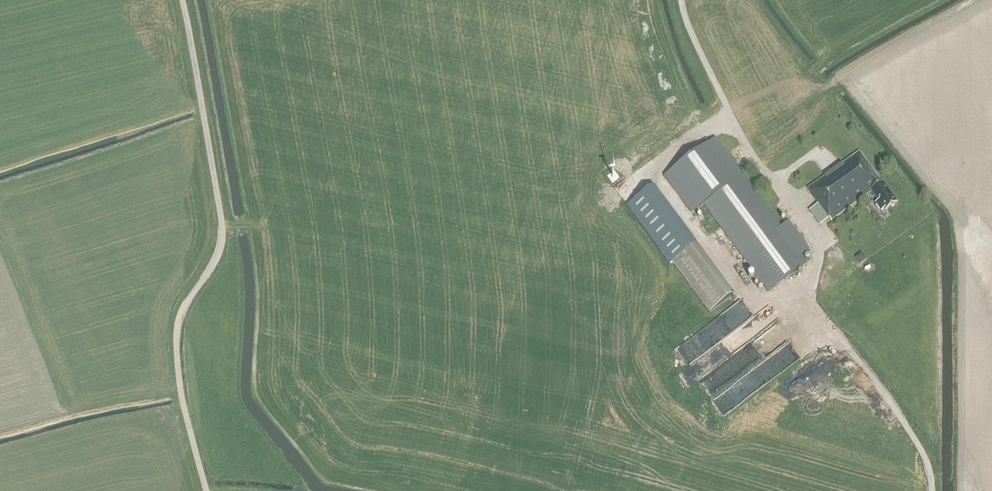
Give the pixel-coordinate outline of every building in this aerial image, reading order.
[(807,263),(743,175),(715,137),(663,176),(691,214),(705,203),(769,291),(807,263)] [(859,152),(858,153),(811,187),(808,189),(831,220),(870,190),(878,200),(875,202),(881,211),(884,209),(886,211),(897,203),(882,182),(881,182),(859,152)] [(734,294),(697,243),(672,261),(709,312),(734,294)] [(750,309),(738,317),(743,324),(734,330),(739,338),(745,334),(748,338),(765,327),(759,318),(763,316),(760,312),(754,316),(750,309)] [(827,353),(834,347),(819,329),(812,335),(827,353)] [(834,348),(827,353),(839,369),(846,363),(834,348)]
